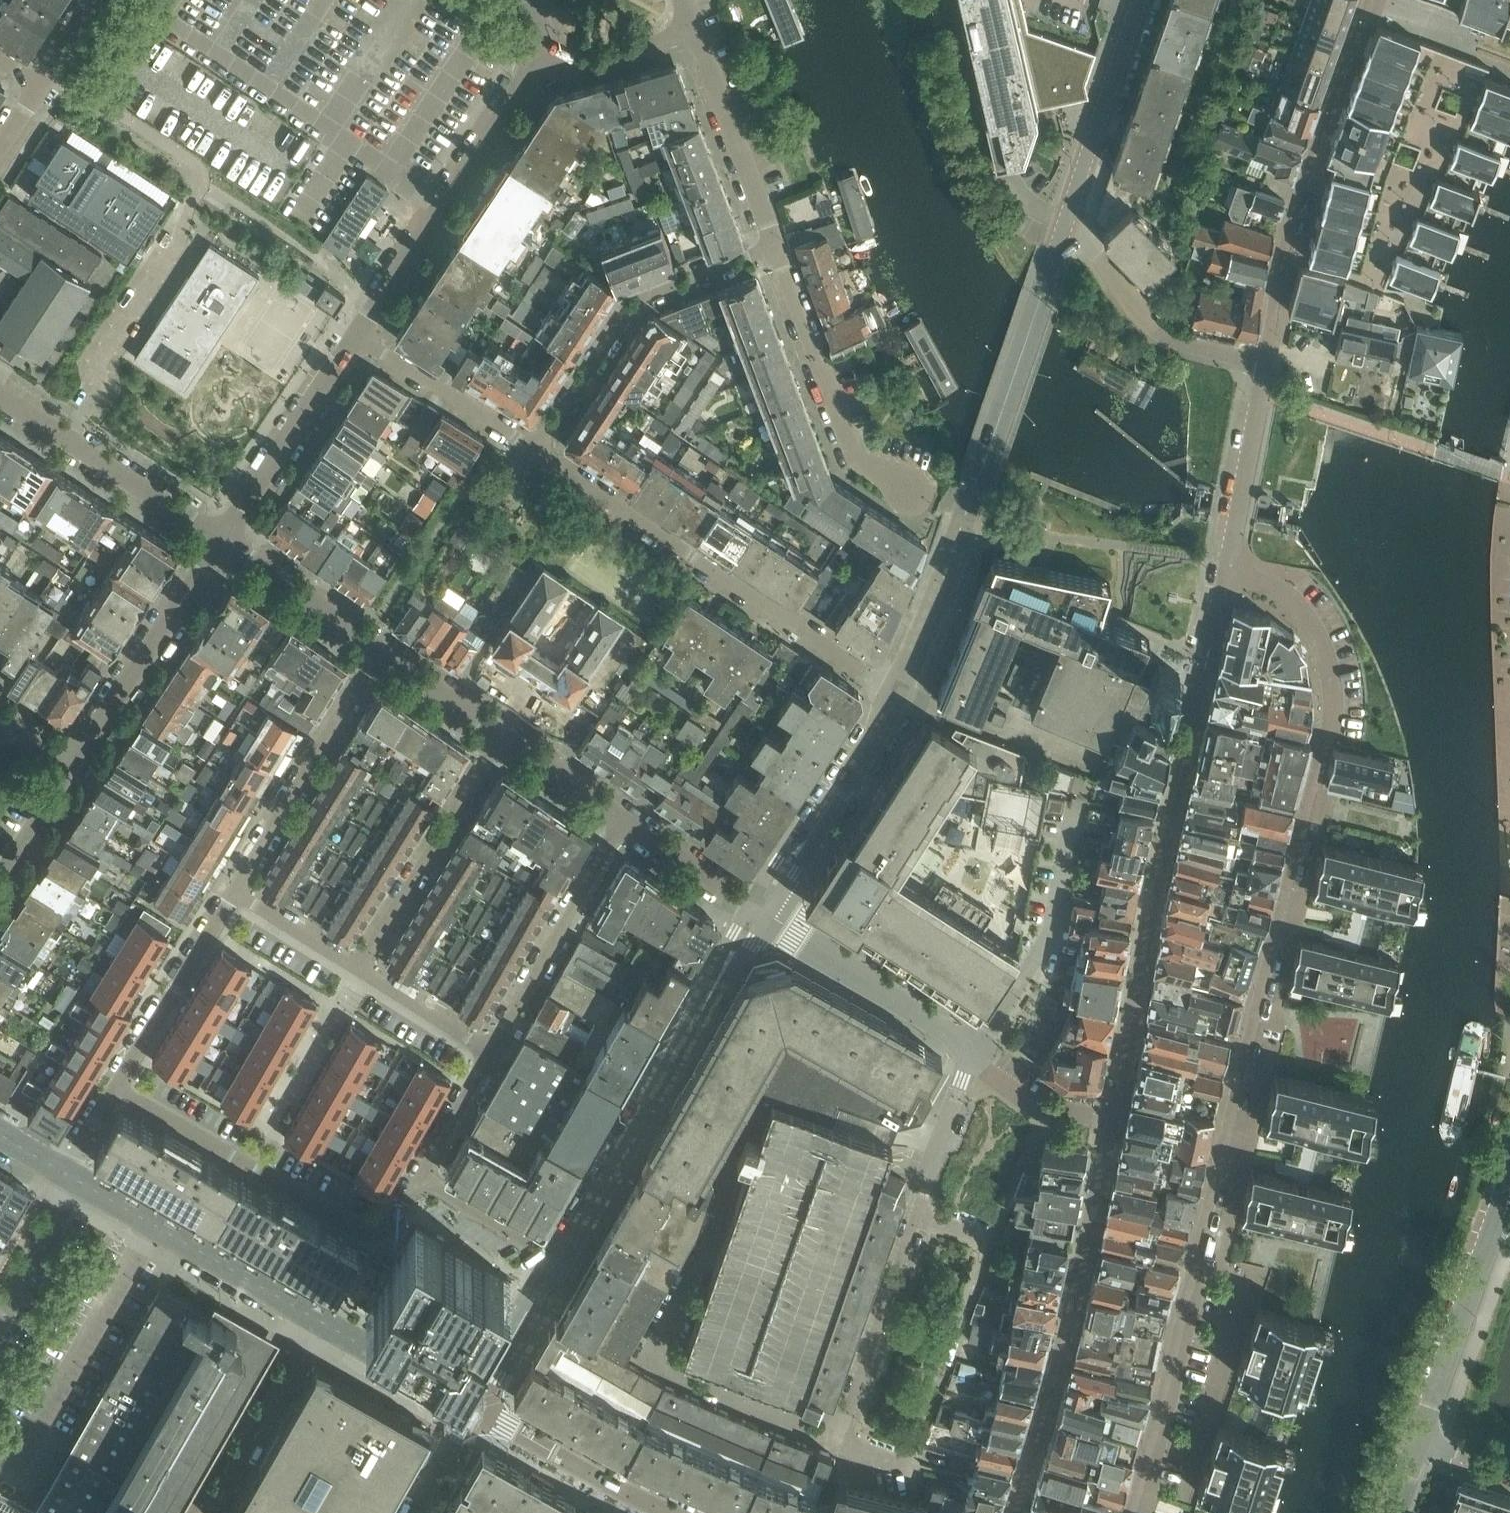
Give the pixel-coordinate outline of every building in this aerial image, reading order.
[(38,40),(37,39),(45,27),(50,19),(53,18),(57,11),(55,10),(56,9),(42,0),(3,0),(11,6),(0,23),(0,34),(25,50),(33,49),(38,40)] [(56,9),(62,0),(64,0),(42,0),(56,9)] [(785,50),(806,43),(790,0),(767,0),(785,50)] [(1096,52),(1028,29),(1023,8),(1019,9),(1014,8),(1013,0),(958,0),(996,164),(1019,159),(1018,155),(1024,154),(1037,116),(1035,110),(1038,109),(1038,108),(1046,106),(1053,104),(1089,96),(1086,84),(1096,52)] [(1210,3),(1200,0),(1171,0),(1164,21),(1199,33),(1210,3)] [(1351,12),(1319,0),(1312,0),(1307,16),(1345,29),(1351,12)] [(1351,12),(1356,0),(1319,0),(1351,12)] [(1509,20),(1509,0),(1462,0),(1457,11),(1500,28),(1504,17),(1509,20)] [(1259,6),(1256,16),(1266,20),(1270,10),(1259,6)] [(1263,29),(1266,20),(1256,16),(1252,25),(1263,29)] [(1307,16),(1300,34),(1339,48),(1345,29),(1307,16)] [(1164,21),(1154,50),(1190,62),(1199,33),(1164,21)] [(1420,41),(1378,25),(1370,47),(1412,63),(1420,41)] [(1339,48),(1300,34),(1294,51),(1332,65),(1339,48)] [(1246,42),(1243,52),(1253,56),(1256,46),(1246,42)] [(1362,67),(1404,83),(1412,63),(1370,47),(1362,67)] [(1179,92),(1190,62),(1154,50),(1144,79),(1179,92)] [(1294,51),(1287,70),(1326,83),(1332,65),(1294,51)] [(1249,65),(1253,56),(1243,52),(1239,62),(1249,65)] [(671,64),(620,79),(630,111),(639,109),(638,107),(686,95),(684,91),(686,90),(678,68),(671,64)] [(1362,67),(1354,87),(1397,103),(1404,83),(1362,67)] [(1326,83),(1287,70),(1281,87),(1319,103),(1326,83)] [(1485,77),(1477,98),(1509,111),(1509,87),(1485,77)] [(631,116),(630,111),(620,79),(570,94),(572,101),(591,114),(606,124),(607,123),(631,116)] [(1144,79),(1134,109),(1169,121),(1179,92),(1144,79)] [(1278,86),(1268,111),(1310,129),(1319,103),(1281,87),(1278,86)] [(1389,123),(1397,103),(1354,87),(1347,107),(1389,123)] [(542,116),(585,145),(590,138),(580,131),(591,114),(572,101),(570,94),(557,97),(554,102),(551,102),(542,116)] [(638,107),(639,109),(641,117),(652,113),(659,136),(661,135),(696,122),(692,112),(693,110),(691,104),(689,104),(686,95),(638,107)] [(1500,130),(1500,131),(1509,135),(1509,111),(1477,98),(1470,119),(1500,130)] [(1303,149),(1310,129),(1268,111),(1253,105),(1247,118),(1267,127),(1264,134),(1303,149)] [(1347,107),(1339,128),(1382,144),(1389,123),(1347,107)] [(1134,109),(1123,139),(1159,151),(1169,121),(1134,109)] [(528,142),(559,163),(570,146),(580,152),(585,145),(542,116),(532,131),(533,135),(528,142)] [(1493,149),(1500,131),(1500,130),(1470,119),(1462,138),(1457,136),(1449,157),(1480,169),(1479,170),(1492,174),(1500,152),(1493,149)] [(661,135),(673,164),(709,151),(698,121),(696,122),(661,135)] [(1263,166),(1292,178),(1302,153),(1221,121),(1213,141),(1251,157),(1253,152),(1267,157),(1263,166)] [(1375,162),(1382,144),(1339,128),(1326,163),(1334,165),(1332,174),(1370,185),(1376,163),(1375,162)] [(30,195),(129,260),(165,205),(107,166),(106,168),(96,161),(97,160),(63,137),(37,178),(40,180),(30,195)] [(1148,181),(1159,151),(1123,139),(1113,168),(1137,177),(1148,181)] [(509,166),(553,194),(569,169),(559,163),(528,142),(523,150),(519,151),(509,166)] [(664,156),(635,163),(632,146),(623,148),(635,199),(652,195),(647,172),(667,168),(664,156)] [(709,151),(673,164),(684,194),(720,180),(709,151)] [(1429,196),(1460,207),(1459,208),(1471,213),(1480,191),(1472,188),(1479,170),(1480,169),(1449,157),(1442,176),(1437,174),(1429,196)] [(496,191),(527,212),(531,215),(543,197),(548,201),(553,194),(509,166),(500,180),(501,183),(496,191)] [(879,233),(857,166),(834,174),(856,241),(879,233)] [(1113,168),(1109,180),(1134,189),(1137,177),(1113,168)] [(1326,196),(1365,206),(1370,185),(1332,174),(1326,196)] [(367,175),(362,182),(323,241),(343,254),(387,188),(367,175)] [(720,180),(684,194),(694,223),(731,209),(720,180)] [(1109,180),(1105,192),(1131,201),(1134,189),(1109,180)] [(1254,203),(1279,213),(1285,200),(1255,189),(1255,190),(1237,183),(1229,205),(1231,212),(1248,218),(1254,203)] [(478,214),(521,243),(526,235),(516,228),(527,212),(496,191),(491,199),(488,199),(478,214)] [(1105,192),(1101,203),(1125,212),(1130,206),(1131,201),(1105,192)] [(792,216),(822,206),(818,194),(788,204),(792,216)] [(84,280),(86,277),(88,279),(103,255),(11,195),(0,212),(0,260),(28,278),(0,320),(0,332),(10,338),(3,348),(22,361),(29,351),(44,360),(93,285),(84,280)] [(634,207),(631,196),(588,211),(591,221),(634,207)] [(1320,217),(1359,228),(1365,206),(1326,196),(1320,217)] [(1452,226),(1459,208),(1460,207),(1429,196),(1422,215),(1417,213),(1409,234),(1439,246),(1439,247),(1451,251),(1459,229),(1452,226)] [(1097,217),(1108,228),(1125,212),(1101,203),(1097,217)] [(1103,233),(1125,255),(1152,229),(1130,206),(1125,212),(1108,228),(1103,233)] [(740,234),(731,209),(694,223),(706,253),(737,241),(740,234)] [(464,240),(494,260),(503,266),(514,249),(516,250),(521,243),(478,214),(468,229),(469,232),(464,240)] [(1246,250),(1268,257),(1273,234),(1226,216),(1220,230),(1198,223),(1193,240),(1196,241),(1192,254),(1209,259),(1214,242),(1245,252),(1246,250)] [(1315,238),(1353,248),(1359,228),(1320,217),(1315,238)] [(661,228),(632,239),(646,276),(675,265),(661,228)] [(809,282),(820,310),(841,303),(851,300),(840,269),(839,269),(833,250),(834,250),(832,245),(849,240),(846,229),(830,234),(816,239),(815,237),(797,244),(809,282)] [(1125,255),(1148,278),(1174,251),(1152,229),(1125,255)] [(1388,274),(1431,290),(1439,268),(1432,265),(1439,247),(1439,246),(1409,234),(1402,254),(1397,252),(1388,274)] [(1315,238),(1309,260),(1347,270),(1353,248),(1315,238)] [(646,276),(632,239),(602,250),(616,287),(646,276)] [(446,263),(489,291),(494,284),(483,277),(494,260),(464,240),(458,248),(455,248),(446,263)] [(1207,265),(1265,282),(1268,257),(1246,250),(1245,252),(1214,242),(1209,259),(1207,265)] [(210,243),(135,357),(185,390),(260,276),(210,243)] [(555,245),(547,257),(557,263),(564,250),(555,245)] [(524,274),(530,279),(546,258),(539,253),(524,274)] [(432,289),(463,309),(473,293),(484,299),(489,291),(446,263),(435,278),(437,281),(432,289)] [(1301,266),(1289,311),(1333,323),(1345,278),(1301,266)] [(569,281),(608,307),(619,290),(585,267),(579,277),(574,274),(569,281)] [(1175,275),(1160,290),(1166,295),(1180,281),(1175,275)] [(707,317),(708,317),(727,310),(742,349),(778,335),(758,281),(752,278),(700,298),(707,317)] [(569,292),(563,301),(597,324),(608,307),(569,281),(564,288),(569,292)] [(1257,341),(1264,286),(1247,281),(1243,297),(1247,298),(1246,301),(1201,289),(1192,323),(1257,341)] [(316,300),(335,313),(346,297),(326,284),(316,300)] [(1369,288),(1366,305),(1375,307),(1379,291),(1369,288)] [(413,312),(446,334),(457,340),(461,333),(451,327),(463,309),(432,289),(426,297),(423,297),(413,312)] [(524,318),(536,293),(528,289),(515,314),(524,318)] [(660,313),(693,335),(713,349),(719,339),(706,330),(712,328),(708,317),(707,317),(700,298),(660,313)] [(597,324),(563,301),(557,310),(552,307),(547,315),(586,341),(597,324)] [(841,303),(820,310),(834,346),(875,326),(866,304),(845,313),(841,303)] [(440,365),(446,357),(435,351),(446,334),(413,312),(399,334),(399,335),(399,336),(399,338),(399,339),(400,340),(440,365)] [(962,387),(921,313),(900,324),(941,398),(962,387)] [(502,324),(524,337),(530,327),(507,315),(502,324)] [(541,335),(557,346),(575,358),(586,341),(547,315),(542,322),(547,326),(541,335)] [(649,318),(641,330),(682,357),(686,350),(681,346),(688,336),(656,315),(649,318)] [(1080,323),(1077,327),(1087,333),(1090,328),(1092,323),(1083,318),(1080,323)] [(1411,356),(1407,370),(1453,380),(1462,335),(1417,325),(1416,328),(1411,356)] [(1370,332),(1342,326),(1335,356),(1363,362),(1370,332)] [(1398,354),(1411,356),(1416,328),(1402,335),(1398,354)] [(630,346),(664,369),(670,360),(677,364),(682,357),(641,330),(630,346)] [(1398,338),(1370,332),(1363,362),(1391,367),(1398,338)] [(778,335),(742,349),(764,407),(800,393),(778,335)] [(544,366),(562,378),(575,358),(557,346),(544,366)] [(658,378),(664,369),(630,346),(619,363),(658,389),(663,382),(658,378)] [(1135,371),(1084,346),(1076,363),(1126,388),(1135,371)] [(481,391),(506,352),(499,347),(495,353),(486,347),(480,356),(464,380),(481,391)] [(710,347),(662,415),(672,423),(721,355),(710,347)] [(480,356),(468,348),(457,365),(452,373),(464,380),(480,356)] [(498,401),(520,368),(510,362),(514,357),(506,352),(481,391),(498,401)] [(658,389),(619,363),(606,383),(624,395),(626,392),(642,403),(648,394),(653,397),(658,389)] [(562,378),(544,366),(540,373),(541,373),(516,412),(528,420),(536,418),(562,378)] [(541,373),(540,373),(533,369),(529,374),(520,368),(498,401),(516,412),(541,373)] [(716,371),(677,430),(726,463),(732,454),(691,428),(725,377),(716,371)] [(396,419),(412,395),(379,375),(371,376),(360,393),(395,418),(396,419)] [(606,383),(595,399),(596,400),(613,411),(617,406),(623,410),(628,402),(622,398),(624,395),(606,383)] [(395,418),(360,393),(348,412),(378,432),(385,421),(390,425),(395,418)] [(800,393),(764,407),(786,465),(822,451),(800,393)] [(613,411),(596,400),(569,441),(570,448),(582,457),(607,419),(608,419),(613,411)] [(378,432),(348,412),(335,430),(365,451),(378,432)] [(423,443),(442,456),(463,426),(442,414),(423,443)] [(582,457),(599,468),(620,435),(611,430),(615,424),(608,419),(607,419),(582,457)] [(463,426),(442,456),(462,470),(483,439),(463,426)] [(365,451),(335,430),(323,449),(373,483),(377,477),(373,475),(382,463),(365,451)] [(671,432),(667,441),(686,450),(690,440),(671,432)] [(13,443),(0,435),(0,463),(13,443)] [(620,435),(599,468),(615,479),(640,441),(633,436),(629,441),(620,435)] [(640,441),(615,479),(632,490),(653,457),(644,451),(648,446),(640,441)] [(0,463),(0,491),(8,495),(33,456),(13,443),(0,463)] [(312,467),(340,487),(350,494),(358,481),(369,488),(373,483),(323,449),(312,467)] [(883,555),(835,628),(873,654),(881,652),(924,549),(921,541),(833,481),(822,451),(786,465),(795,488),(797,486),(872,537),(867,544),(883,555)] [(653,457),(632,490),(681,524),(705,487),(656,454),(653,457)] [(33,456),(8,495),(28,508),(53,469),(33,456)] [(340,487),(312,467),(301,483),(331,505),(337,497),(334,495),(340,487)] [(53,469),(28,508),(48,521),(74,482),(53,469)] [(429,515),(447,483),(434,476),(416,508),(429,515)] [(751,500),(758,491),(741,479),(735,488),(751,500)] [(74,482),(48,521),(68,534),(93,495),(74,482)] [(755,521),(705,487),(681,524),(730,557),(755,521)] [(1269,496),(1268,494),(1262,493),(1260,494),(1259,500),(1260,502),(1266,503),(1268,502),(1269,496)] [(93,495),(68,534),(89,547),(114,508),(93,495)] [(772,498),(767,507),(817,541),(810,552),(824,562),(838,542),(772,498)] [(270,536),(283,545),(304,515),(287,503),(269,530),(270,536)] [(10,528),(18,517),(0,505),(0,521),(10,528)] [(102,533),(113,540),(124,547),(164,574),(176,556),(175,548),(117,510),(102,533)] [(317,568),(337,538),(328,532),(339,516),(332,511),(320,527),(300,557),(317,568)] [(300,557),(320,527),(304,515),(283,545),(300,557)] [(755,521),(730,557),(780,591),(805,554),(755,521)] [(333,579),(353,550),(345,544),(356,528),(348,522),(337,538),(317,568),(333,579)] [(462,551),(472,534),(459,526),(449,542),(462,551)] [(468,560),(485,571),(495,556),(478,545),(468,560)] [(164,574),(124,547),(110,568),(151,594),(164,574)] [(350,591),(370,561),(353,550),(333,579),(350,591)] [(822,566),(805,554),(780,591),(797,603),(822,566)] [(54,575),(52,578),(67,588),(75,574),(46,556),(40,566),(54,575)] [(1021,619),(1062,636),(1138,668),(1150,640),(1101,619),(1111,584),(995,559),(990,573),(984,570),(972,599),(978,601),(1016,617),(1021,619)] [(369,599),(387,573),(370,561),(350,591),(364,600),(369,599)] [(2,621),(26,586),(8,574),(12,569),(4,564),(0,562),(0,620),(2,621)] [(151,594),(110,568),(97,588),(137,614),(151,594)] [(571,698),(572,696),(623,623),(545,569),(494,644),(518,660),(549,681),(548,682),(571,698)] [(8,643),(40,595),(26,586),(2,621),(0,625),(0,638),(8,643)] [(137,614),(97,588),(84,608),(124,634),(137,614)] [(258,633),(271,613),(237,588),(229,590),(218,606),(258,633)] [(412,591),(392,620),(397,623),(394,628),(410,639),(433,605),(412,591)] [(55,605),(40,595),(8,643),(12,645),(3,658),(15,666),(39,630),(55,605)] [(456,612),(459,607),(441,595),(429,614),(432,616),(414,642),(429,652),(456,612)] [(674,661),(709,610),(689,596),(668,628),(677,635),(664,655),(674,661)] [(968,624),(1006,640),(1011,643),(1021,619),(1016,617),(978,601),(968,624)] [(205,627),(244,653),(258,633),(218,606),(205,627)] [(1234,607),(1227,637),(1262,645),(1269,616),(1234,607)] [(124,634),(84,608),(71,628),(111,655),(124,634)] [(480,608),(478,611),(492,621),(494,617),(480,608)] [(708,656),(729,624),(709,610),(674,661),(685,669),(698,649),(708,656)] [(471,622),(456,612),(429,652),(444,662),(462,635),(471,622)] [(1270,616),(1269,616),(1262,645),(1256,670),(1300,642),(1293,631),(1293,632),(1270,617),(1270,616)] [(714,688),(749,637),(729,624),(708,656),(717,662),(704,682),(714,688)] [(1011,643),(1006,640),(968,624),(958,648),(1001,667),(1011,643)] [(190,648),(222,669),(230,674),(244,653),(205,627),(190,648)] [(275,678),(282,683),(310,640),(292,627),(269,661),(281,669),(275,678)] [(44,661),(34,654),(40,645),(35,642),(37,639),(38,640),(40,640),(43,635),(42,632),(39,630),(15,666),(5,680),(23,692),(44,661)] [(477,645),(462,635),(444,662),(459,672),(477,645)] [(1155,723),(1169,695),(1149,685),(1151,680),(1136,673),(1138,668),(1062,636),(1031,710),(1107,742),(1111,731),(1123,736),(1115,754),(1133,760),(1131,766),(1163,777),(1173,732),(1155,723)] [(749,637),(714,688),(725,696),(738,676),(748,683),(769,651),(749,637)] [(1227,637),(1220,666),(1255,675),(1256,670),(1262,645),(1227,637)] [(296,679),(306,686),(307,687),(329,653),(310,640),(282,683),(290,688),(296,679)] [(1307,653),(1300,642),(1256,670),(1255,675),(1262,676),(1262,675),(1310,682),(1310,681),(1311,678),(1309,678),(1306,654),(1307,653)] [(190,648),(179,665),(211,686),(222,669),(190,648)] [(1001,667),(958,648),(948,672),(986,688),(991,691),(1001,667)] [(329,653),(307,687),(327,701),(346,670),(347,669),(347,668),(347,666),(346,665),(345,664),(329,653)] [(72,666),(45,707),(62,718),(70,717),(102,667),(91,660),(83,673),(72,666)] [(44,661),(23,692),(45,707),(72,666),(65,661),(58,670),(44,661)] [(813,691),(819,695),(850,716),(860,700),(859,692),(813,661),(799,682),(813,691)] [(1159,664),(1151,680),(1149,685),(1169,695),(1170,695),(1180,674),(1159,664)] [(179,665),(166,685),(197,706),(211,686),(179,665)] [(1255,675),(1220,666),(1214,688),(1268,702),(1267,708),(1268,708),(1264,726),(1308,736),(1314,712),(1312,682),(1310,682),(1262,675),(1262,676),(1255,675)] [(991,691),(986,688),(948,672),(937,698),(946,701),(945,702),(980,717),(991,691)] [(166,685),(155,702),(186,723),(197,706),(166,685)] [(307,687),(306,686),(287,718),(308,731),(327,701),(307,687)] [(1268,702),(1214,688),(1208,713),(1264,726),(1268,708),(1267,708),(1268,702)] [(373,769),(390,741),(410,709),(386,692),(378,694),(343,751),(367,766),(373,769)] [(785,702),(836,737),(850,716),(819,695),(812,706),(792,692),(785,702)] [(186,723),(155,702),(143,720),(172,738),(175,740),(177,736),(185,741),(194,728),(186,723)] [(792,736),(792,737),(823,758),(836,737),(785,702),(778,713),(798,727),(792,736)] [(577,752),(593,763),(605,744),(621,721),(625,714),(609,703),(577,752)] [(406,762),(430,723),(410,709),(390,741),(404,749),(398,758),(406,762)] [(269,712),(257,733),(285,750),(298,730),(269,712)] [(698,745),(709,727),(690,715),(679,732),(698,745)] [(216,737),(225,720),(216,716),(208,733),(216,737)] [(1266,731),(1246,727),(1207,718),(1198,763),(1237,771),(1256,776),(1261,754),(1266,731)] [(143,720),(131,738),(160,757),(161,755),(175,764),(181,757),(166,747),(172,738),(143,720)] [(608,773),(633,734),(635,731),(621,721),(593,763),(608,773)] [(977,1017),(986,1005),(987,1006),(1016,961),(1015,961),(1020,953),(983,930),(994,913),(943,881),(933,897),(898,875),(953,791),(986,797),(980,825),(997,828),(992,853),(1018,858),(1023,833),(1040,836),(1049,788),(1021,783),(1026,753),(956,726),(950,734),(932,722),(932,724),(931,723),(923,737),(916,732),(900,756),(907,761),(892,785),(885,781),(869,805),(876,809),(861,834),(853,829),(837,855),(836,854),(836,855),(842,859),(835,870),(829,866),(828,867),(829,867),(820,881),(808,901),(842,926),(858,937),(977,1017)] [(418,759),(432,767),(450,737),(430,723),(406,762),(413,767),(418,759)] [(1305,764),(1310,744),(1311,741),(1266,731),(1261,754),(1305,764)] [(244,753),(273,771),(285,750),(257,733),(244,753)] [(758,743),(809,778),(823,758),(792,737),(786,747),(766,733),(758,743)] [(608,773),(623,784),(637,762),(649,745),(633,734),(608,773)] [(437,805),(442,796),(468,756),(466,748),(450,737),(432,767),(421,783),(416,792),(437,805)] [(131,738),(118,757),(147,775),(154,766),(168,776),(173,768),(159,758),(160,757),(131,738)] [(638,794),(647,780),(665,791),(673,779),(655,767),(665,753),(650,743),(649,745),(623,784),(638,794)] [(765,777),(766,777),(796,798),(809,778),(758,743),(751,754),(771,767),(765,777)] [(1334,748),(1329,770),(1388,784),(1393,761),(1334,748)] [(244,753),(237,749),(233,756),(240,760),(232,773),(260,790),(273,771),(244,753)] [(367,766),(343,751),(333,766),(364,785),(368,779),(362,775),(367,766)] [(1305,764),(1261,754),(1256,776),(1259,776),(1257,784),(1254,783),(1253,788),(1257,788),(1296,797),(1305,764)] [(118,757),(106,776),(135,794),(136,792),(151,802),(156,794),(142,785),(147,775),(118,757)] [(1259,776),(1256,776),(1237,771),(1198,763),(1195,777),(1213,782),(1214,779),(1233,783),(1253,788),(1254,783),(1257,784),(1259,776)] [(333,766),(324,781),(349,796),(354,788),(360,792),(364,785),(333,766)] [(1160,794),(1163,777),(1131,766),(1130,772),(1111,767),(1107,779),(1160,794)] [(1053,787),(1069,790),(1073,770),(1058,767),(1053,787)] [(232,773),(220,793),(248,810),(260,790),(232,773)] [(796,798),(766,777),(759,787),(739,773),(732,784),(783,818),(796,798)] [(135,794),(106,776),(94,794),(123,812),(129,803),(144,812),(149,805),(134,795),(135,794)] [(500,779),(459,845),(490,864),(493,866),(512,835),(536,797),(507,777),(500,779)] [(1253,788),(1233,783),(1214,779),(1213,782),(1195,777),(1192,790),(1241,799),(1253,801),(1257,788),(1253,788)] [(752,865),(770,839),(741,819),(732,833),(712,819),(722,804),(686,779),(682,786),(673,779),(665,791),(655,806),(700,837),(707,827),(711,830),(705,840),(744,867),(752,865)] [(1155,813),(1160,794),(1107,779),(1106,783),(1123,788),(1118,802),(1155,813)] [(349,796),(324,781),(315,796),(346,815),(350,808),(344,804),(349,796)] [(738,817),(741,819),(770,839),(783,818),(732,784),(725,795),(745,808),(738,817)] [(1257,788),(1253,801),(1293,809),(1296,797),(1257,788)] [(1236,821),(1240,805),(1241,799),(1192,790),(1187,811),(1236,821)] [(207,813),(236,831),(248,810),(220,793),(207,813)] [(398,797),(394,804),(425,823),(435,808),(410,793),(405,801),(398,797)] [(81,813),(109,831),(110,830),(111,830),(117,821),(128,828),(134,819),(123,812),(94,794),(81,813)] [(315,796),(306,811),(331,826),(336,818),(342,822),(346,815),(315,796)] [(1063,812),(1065,799),(1050,796),(1048,809),(1063,812)] [(518,850),(526,855),(554,809),(536,797),(512,835),(523,842),(518,850)] [(1293,809),(1253,801),(1241,799),(1240,805),(1236,821),(1240,822),(1248,824),(1288,832),(1293,809)] [(397,815),(392,823),(416,838),(425,823),(394,804),(390,811),(397,815)] [(550,858),(573,822),(554,809),(526,855),(533,859),(538,851),(550,858)] [(1118,826),(1150,833),(1154,818),(1122,810),(1118,826)] [(326,834),(331,826),(306,811),(297,825),(328,844),(332,838),(326,834)] [(1248,824),(1240,822),(1236,821),(1187,811),(1184,824),(1245,838),(1248,824)] [(109,831),(81,813),(69,832),(108,857),(114,849),(102,842),(109,831)] [(236,831),(207,813),(195,833),(194,832),(191,837),(221,855),(236,831)] [(525,893),(520,902),(544,917),(588,840),(587,832),(573,822),(550,858),(540,874),(549,880),(543,890),(541,893),(523,882),(519,890),(525,893)] [(380,827),(376,833),(407,853),(416,838),(392,823),(387,831),(380,827)] [(1285,846),(1245,838),(1184,824),(1181,839),(1237,850),(1252,853),(1282,859),(1285,846)] [(1285,846),(1288,832),(1248,824),(1245,838),(1285,846)] [(297,825),(288,840),(313,856),(318,847),(324,851),(328,844),(297,825)] [(1118,826),(1114,841),(1115,842),(1147,849),(1150,833),(1118,826)] [(221,855),(191,837),(182,831),(177,839),(188,845),(179,858),(208,876),(221,855)] [(108,857),(69,832),(57,850),(89,871),(96,861),(104,866),(109,858),(108,857)] [(378,845),(374,852),(398,867),(407,853),(376,833),(372,841),(378,845)] [(1106,873),(1139,882),(1143,866),(1120,861),(1113,852),(1115,842),(1114,841),(1104,839),(1096,871),(1106,873)] [(1252,853),(1237,850),(1181,839),(1178,852),(1238,866),(1248,869),(1252,853)] [(308,864),(313,856),(288,840),(279,855),(310,874),(314,867),(308,864)] [(1143,866),(1147,849),(1115,842),(1113,852),(1120,861),(1143,866)] [(1424,868),(1324,843),(1313,886),(1413,911),(1424,868)] [(485,870),(490,864),(459,845),(450,860),(475,875),(480,867),(485,870)] [(89,871),(57,850),(45,868),(86,894),(91,887),(82,881),(89,871)] [(362,856),(358,863),(389,882),(398,867),(374,852),(368,860),(362,856)] [(1226,897),(1230,898),(1233,885),(1234,885),(1236,880),(1234,879),(1238,866),(1178,852),(1174,869),(1209,879),(1206,892),(1226,897)] [(1234,879),(1236,880),(1275,890),(1282,859),(1252,853),(1248,869),(1238,866),(1234,879)] [(279,855),(270,870),(294,885),(299,877),(305,881),(310,874),(279,855)] [(179,858),(167,879),(195,896),(208,876),(179,858)] [(469,883),(475,875),(450,860),(441,874),(471,893),(475,887),(469,883)] [(360,874),(355,882),(379,897),(389,882),(358,863),(354,870),(360,874)] [(613,930),(622,915),(645,875),(629,864),(622,865),(592,918),(613,930)] [(1093,870),(1083,867),(1081,874),(1091,876),(1093,870)] [(86,894),(45,868),(33,886),(66,907),(73,896),(81,902),(86,894)] [(1209,879),(1174,869),(1171,883),(1206,892),(1209,879)] [(289,894),(294,885),(270,870),(264,878),(268,881),(263,888),(291,905),(295,898),(289,894)] [(1072,894),(1071,901),(1075,902),(1085,905),(1082,910),(1086,912),(1087,909),(1091,911),(1092,907),(1133,915),(1139,882),(1106,873),(1100,901),(1072,894)] [(441,874),(432,889),(456,905),(461,897),(467,900),(471,893),(441,874)] [(664,888),(645,875),(622,915),(643,927),(644,925),(664,888)] [(183,917),(195,896),(167,879),(154,900),(183,917)] [(1230,898),(1271,909),(1275,890),(1236,880),(1234,885),(1233,885),(1230,898)] [(344,886),(340,893),(370,912),(379,897),(355,882),(350,890),(344,886)] [(1226,897),(1206,892),(1171,883),(1167,900),(1166,903),(1221,918),(1222,915),(1224,907),(1226,897)] [(66,907),(33,886),(22,903),(63,929),(74,912),(66,907)] [(684,902),(664,888),(644,925),(664,937),(684,902)] [(451,913),(456,905),(432,889),(422,904),(453,923),(457,916),(451,913)] [(342,904),(337,912),(361,927),(370,912),(340,893),(335,900),(342,904)] [(1226,897),(1224,907),(1222,915),(1266,926),(1271,909),(1230,898),(1226,897)] [(118,927),(132,904),(122,898),(108,922),(118,927)] [(536,932),(544,917),(520,902),(515,910),(510,907),(506,914),(536,932)] [(711,921),(684,902),(664,937),(663,938),(678,946),(670,961),(689,971),(713,929),(711,921)] [(1070,928),(1088,932),(1086,941),(1094,943),(1127,949),(1130,931),(1094,924),(1096,913),(1091,911),(1087,909),(1086,912),(1082,910),(1085,905),(1075,902),(1070,928)] [(63,929),(22,903),(10,921),(52,948),(60,938),(58,937),(63,929)] [(1213,928),(1212,934),(1232,940),(1233,939),(1257,948),(1264,930),(1221,918),(1166,903),(1161,925),(1165,926),(1206,937),(1209,927),(1213,928)] [(422,904),(413,919),(438,934),(443,926),(449,929),(453,923),(422,904)] [(1094,924),(1130,931),(1133,915),(1092,907),(1091,911),(1096,913),(1094,924)] [(145,908),(139,917),(146,921),(152,912),(145,908)] [(152,912),(146,921),(153,925),(158,916),(152,912)] [(356,935),(361,927),(337,912),(332,921),(325,917),(321,923),(349,941),(353,934),(356,935)] [(508,924),(503,933),(527,948),(536,932),(506,914),(502,920),(508,924)] [(158,916),(153,925),(159,929),(165,920),(158,916)] [(139,917),(127,937),(157,956),(169,936),(139,917)] [(433,942),(438,934),(413,919),(404,934),(434,952),(439,945),(433,942)] [(165,920),(159,929),(166,934),(172,924),(165,920)] [(10,921),(0,936),(0,940),(39,964),(40,965),(44,957),(46,958),(52,948),(10,921)] [(1227,943),(1206,937),(1165,926),(1160,947),(1197,957),(1219,967),(1227,943)] [(492,937),(488,944),(519,962),(527,948),(503,933),(498,940),(492,937)] [(404,934),(395,948),(420,963),(425,955),(430,959),(434,952),(404,934)] [(127,937),(116,955),(146,974),(157,956),(127,937)] [(580,937),(561,971),(658,1025),(689,971),(670,961),(640,943),(628,964),(580,937)] [(1233,939),(1232,940),(1223,968),(1248,980),(1257,948),(1233,939)] [(1390,1006),(1400,963),(1301,939),(1290,982),(1390,1006)] [(16,978),(14,981),(24,987),(39,964),(0,940),(0,967),(16,978)] [(1083,940),(1080,955),(1085,958),(1085,961),(1123,969),(1127,949),(1094,943),(1086,941),(1083,940)] [(491,954),(486,963),(510,978),(519,962),(488,944),(485,950),(491,954)] [(1223,968),(1219,967),(1197,957),(1160,947),(1156,970),(1210,985),(1209,987),(1212,988),(1213,986),(1243,994),(1248,980),(1223,968)] [(222,948),(210,967),(241,986),(253,966),(222,948)] [(414,972),(420,963),(395,948),(390,957),(393,959),(389,966),(416,982),(420,975),(414,972)] [(1085,958),(1080,955),(1079,954),(1078,954),(1073,981),(1119,990),(1123,969),(1085,961),(1085,958)] [(116,955),(104,974),(135,992),(146,974),(116,955)] [(476,967),(471,974),(501,993),(510,978),(486,963),(481,971),(476,967)] [(713,1153),(720,1140),(725,1143),(735,1127),(747,1131),(748,1129),(761,1134),(772,1103),(833,1124),(839,1106),(898,1127),(921,1121),(926,1112),(914,1105),(927,1083),(941,1057),(778,963),(757,969),(666,1128),(642,1170),(645,1172),(707,1207),(715,1192),(707,1163),(713,1153)] [(210,967),(199,985),(229,1004),(241,986),(210,967)] [(1220,993),(1208,990),(1209,987),(1210,985),(1156,970),(1152,992),(1194,1003),(1219,1009),(1223,993),(1221,992),(1220,993)] [(596,1020),(571,1063),(620,1091),(658,1025),(561,971),(549,993),(576,1009),(579,1010),(596,1020)] [(11,1006),(17,998),(7,992),(14,981),(0,972),(0,999),(11,1006)] [(104,974),(93,992),(132,1016),(133,1015),(124,1010),(135,992),(104,974)] [(474,984),(468,993),(492,1009),(501,993),(471,974),(468,981),(474,984)] [(244,981),(238,991),(244,995),(251,985),(244,981)] [(1069,1000),(1074,1002),(1115,1012),(1119,990),(1073,981),(1069,1000)] [(199,985),(187,1004),(218,1023),(229,1004),(199,985)] [(251,985),(244,995),(250,999),(257,988),(251,985)] [(287,986),(276,1006),(307,1024),(318,1004),(287,986)] [(262,991),(256,1002),(264,1007),(270,996),(262,991)] [(92,1012),(89,1017),(120,1035),(132,1016),(93,992),(92,993),(101,998),(92,1012)] [(1219,1009),(1194,1003),(1152,992),(1148,1013),(1215,1028),(1219,1009)] [(488,1017),(492,1009),(468,993),(463,1002),(457,999),(453,1006),(481,1023),(485,1015),(488,1017)] [(564,1028),(576,1009),(548,993),(537,1014),(564,1028)] [(1223,993),(1219,1009),(1215,1028),(1234,1033),(1242,998),(1223,993)] [(270,996),(264,1007),(272,1011),(278,1000),(270,996)] [(11,1006),(0,999),(0,1023),(11,1006)] [(76,1002),(70,1012),(78,1017),(84,1007),(76,1002)] [(1071,1013),(1067,1022),(1062,1033),(1108,1046),(1115,1012),(1074,1002),(1071,1013)] [(187,1004),(176,1022),(207,1041),(218,1023),(187,1004)] [(276,1006),(265,1025),(296,1042),(307,1024),(276,1006)] [(84,1007),(78,1017),(86,1022),(89,1017),(92,1012),(84,1007)] [(596,1020),(579,1010),(576,1009),(564,1028),(537,1014),(524,1036),(571,1063),(596,1020)] [(1494,1024),(1462,1016),(1434,1143),(1465,1150),(1494,1024)] [(86,1022),(78,1036),(108,1055),(120,1035),(89,1017),(86,1022)] [(222,1017),(215,1028),(223,1033),(230,1022),(222,1017)] [(176,1022),(165,1041),(195,1059),(207,1041),(176,1022)] [(230,1022),(223,1033),(231,1038),(238,1027),(230,1022)] [(351,1023),(340,1043),(371,1060),(382,1041),(351,1023)] [(1224,1069),(1230,1043),(1149,1023),(1145,1040),(1199,1051),(1197,1061),(1209,1065),(1224,1069)] [(265,1025),(254,1043),(285,1061),(296,1042),(265,1025)] [(238,1027),(231,1038),(241,1044),(247,1033),(238,1027)] [(247,1033),(241,1044),(250,1049),(257,1038),(247,1033)] [(1041,1067),(1061,1081),(1064,1082),(1066,1083),(1068,1083),(1071,1084),(1095,1086),(1101,1081),(1106,1054),(1108,1046),(1062,1033),(1041,1067)] [(78,1036),(66,1055),(96,1074),(108,1055),(78,1036)] [(485,1105),(581,1160),(620,1091),(571,1063),(524,1036),(485,1105)] [(1199,1051),(1145,1040),(1142,1055),(1184,1064),(1183,1067),(1192,1069),(1195,1070),(1196,1070),(1223,1075),(1224,1069),(1209,1065),(1197,1061),(1199,1051)] [(52,1041),(46,1051),(54,1056),(60,1046),(52,1041)] [(165,1041),(153,1060),(183,1079),(195,1059),(165,1041)] [(254,1043),(243,1062),(274,1080),(285,1061),(254,1043)] [(340,1043),(329,1061),(360,1079),(371,1060),(340,1043)] [(60,1046),(54,1056),(62,1061),(68,1051),(60,1046)] [(199,1054),(192,1065),(200,1070),(207,1059),(199,1054)] [(66,1055),(54,1075),(84,1094),(96,1074),(66,1055)] [(374,1055),(368,1066),(376,1071),(382,1060),(374,1055)] [(1137,1080),(1179,1089),(1183,1090),(1183,1087),(1188,1088),(1192,1069),(1183,1067),(1184,1064),(1142,1055),(1137,1080)] [(6,1100),(25,1072),(0,1056),(0,1096),(6,1100)] [(207,1059),(200,1070),(207,1074),(214,1063),(207,1059)] [(382,1060),(376,1071),(384,1075),(390,1064),(382,1060)] [(329,1061),(318,1080),(349,1098),(360,1079),(329,1061)] [(243,1062),(233,1081),(264,1099),(274,1080),(243,1062)] [(420,1063),(409,1082),(440,1100),(452,1081),(420,1063)] [(219,1066),(213,1077),(221,1082),(227,1071),(219,1066)] [(396,1068),(390,1079),(398,1083),(404,1072),(396,1068)] [(1219,1094),(1223,1075),(1196,1070),(1192,1087),(1219,1094)] [(227,1071),(221,1082),(229,1086),(235,1075),(227,1071)] [(404,1072),(398,1083),(406,1088),(412,1077),(404,1072)] [(1375,1099),(1276,1074),(1265,1117),(1364,1142),(1375,1099)] [(42,1092),(42,1094),(72,1113),(73,1113),(74,1112),(73,1112),(84,1094),(54,1075),(43,1093),(42,1092)] [(29,1079),(23,1088),(31,1093),(37,1084),(29,1079)] [(318,1080),(307,1099),(338,1117),(349,1098),(318,1080)] [(1178,1094),(1179,1089),(1137,1080),(1132,1100),(1182,1112),(1185,1101),(1173,1098),(1174,1093),(1178,1094)] [(233,1081),(221,1101),(252,1118),(264,1099),(233,1081)] [(409,1082),(398,1101),(429,1119),(440,1100),(409,1082)] [(932,1102),(927,1083),(914,1105),(926,1112),(932,1102)] [(37,1084),(31,1093),(39,1098),(45,1089),(37,1084)] [(353,1093),(346,1103),(356,1109),(362,1098),(353,1093)] [(29,1114),(28,1115),(30,1116),(30,1115),(53,1129),(52,1130),(54,1130),(59,1133),(59,1134),(60,1134),(60,1133),(72,1113),(42,1094),(29,1114)] [(362,1098),(356,1109),(365,1114),(371,1103),(362,1098)] [(307,1099),(296,1117),(328,1135),(338,1117),(307,1099)] [(1183,1113),(1182,1112),(1132,1100),(1127,1122),(1147,1127),(1178,1134),(1183,1113)] [(398,1101),(388,1120),(419,1138),(429,1119),(398,1101)] [(371,1103),(365,1114),(375,1120),(381,1109),(371,1103)] [(892,1145),(833,1124),(772,1103),(761,1134),(748,1129),(747,1131),(735,1127),(725,1143),(741,1152),(737,1163),(749,1167),(746,1175),(720,1253),(713,1273),(704,1299),(689,1342),(684,1358),(706,1366),(811,1403),(826,1408),(830,1397),(834,1398),(905,1193),(902,1191),(906,1180),(882,1172),(883,1170),(887,1159),(891,1146),(892,1145)] [(581,1160),(485,1105),(446,1172),(543,1227),(581,1160)] [(381,1109),(375,1120),(384,1125),(390,1114),(381,1109)] [(96,1152),(95,1154),(97,1155),(98,1155),(116,1165),(116,1166),(118,1167),(155,1188),(157,1190),(158,1189),(195,1211),(197,1212),(215,1222),(214,1223),(216,1223),(241,1179),(240,1179),(239,1179),(222,1169),(220,1167),(220,1168),(202,1158),(202,1157),(200,1156),(163,1135),(160,1133),(160,1134),(143,1124),(143,1123),(141,1122),(122,1112),(122,1111),(120,1110),(119,1112),(119,1113),(109,1131),(108,1131),(107,1133),(97,1152),(96,1152)] [(1183,1113),(1178,1134),(1176,1147),(1207,1154),(1213,1120),(1183,1113)] [(296,1117),(285,1137),(316,1155),(328,1135),(296,1117)] [(388,1120),(377,1139),(408,1157),(419,1138),(388,1120)] [(1206,1159),(1207,1154),(1176,1147),(1178,1134),(1147,1127),(1127,1122),(1123,1142),(1160,1150),(1172,1152),(1206,1159)] [(331,1130),(325,1141),(333,1146),(339,1135),(331,1130)] [(339,1135),(333,1146),(341,1150),(347,1139),(339,1135)] [(377,1139),(366,1157),(397,1175),(408,1157),(377,1139)] [(1046,1140),(1041,1164),(1039,1176),(1081,1186),(1088,1149),(1046,1140)] [(1172,1152),(1160,1150),(1123,1142),(1118,1162),(1156,1169),(1169,1172),(1170,1163),(1172,1152)] [(353,1143),(347,1154),(355,1158),(361,1147),(353,1143)] [(361,1147),(355,1158),(363,1163),(369,1152),(361,1147)] [(1172,1152),(1170,1163),(1169,1172),(1178,1174),(1201,1178),(1206,1159),(1172,1152)] [(366,1157),(355,1177),(386,1195),(397,1175),(366,1157)] [(1169,1172),(1156,1169),(1118,1162),(1115,1178),(1159,1187),(1168,1188),(1175,1188),(1178,1174),(1169,1172)] [(0,1170),(0,1209),(16,1181),(0,1170)] [(1352,1194),(1252,1170),(1241,1213),(1341,1237),(1352,1194)] [(707,1207),(645,1172),(600,1250),(598,1248),(556,1321),(626,1361),(712,1210),(707,1207)] [(1075,1211),(1081,1186),(1039,1176),(1023,1173),(1015,1197),(1021,1200),(1022,1198),(1075,1211)] [(1201,1178),(1178,1174),(1175,1188),(1179,1190),(1197,1194),(1201,1178)] [(1115,1178),(1114,1183),(1110,1202),(1128,1207),(1127,1209),(1150,1214),(1148,1225),(1159,1228),(1161,1217),(1168,1188),(1159,1187),(1115,1178)] [(241,1179),(216,1223),(217,1224),(217,1223),(234,1233),(234,1234),(236,1235),(237,1235),(274,1256),(274,1257),(276,1258),(313,1279),(315,1281),(316,1280),(334,1291),(336,1292),(337,1290),(348,1271),(349,1270),(349,1269),(360,1251),(361,1249),(359,1247),(359,1248),(341,1237),(338,1235),(338,1236),(321,1226),(321,1225),(319,1224),(318,1224),(281,1203),(279,1201),(279,1202),(261,1192),(262,1191),(259,1190),(242,1180),(241,1179)] [(16,1181),(0,1209),(0,1216),(14,1224),(30,1196),(28,1188),(16,1181)] [(1161,1217),(1189,1224),(1197,1194),(1179,1190),(1175,1188),(1168,1188),(1161,1217)] [(1072,1228),(1075,1211),(1022,1198),(1021,1200),(1015,1217),(1032,1220),(1072,1228)] [(1128,1207),(1110,1202),(1104,1231),(1150,1241),(1152,1236),(1157,1237),(1159,1228),(1148,1225),(1150,1214),(1127,1209),(1128,1207)] [(0,1216),(0,1248),(14,1224),(0,1216)] [(1158,1240),(1161,1241),(1184,1245),(1189,1224),(1161,1217),(1159,1228),(1157,1237),(1152,1236),(1150,1241),(1158,1242),(1158,1240)] [(1032,1220),(1023,1273),(1061,1282),(1072,1228),(1032,1220)] [(392,1266),(366,1312),(388,1325),(432,1349),(453,1362),(462,1367),(487,1322),(512,1279),(488,1265),(436,1235),(416,1224),(392,1266)] [(1158,1242),(1150,1241),(1104,1231),(1100,1248),(1148,1259),(1169,1264),(1170,1259),(1159,1257),(1158,1260),(1156,1259),(1157,1257),(1155,1256),(1158,1242)] [(1184,1245),(1161,1241),(1158,1240),(1158,1242),(1155,1256),(1157,1257),(1156,1259),(1158,1260),(1159,1257),(1170,1259),(1173,1260),(1172,1262),(1175,1262),(1175,1260),(1180,1261),(1184,1245)] [(1095,1269),(1131,1277),(1142,1280),(1144,1273),(1148,1259),(1100,1248),(1095,1269)] [(1144,1273),(1142,1280),(1173,1287),(1178,1267),(1169,1264),(1148,1259),(1144,1273)] [(1061,1282),(1023,1273),(1012,1271),(1008,1290),(1016,1291),(1020,1292),(1057,1301),(1061,1282)] [(1095,1273),(1090,1294),(1125,1302),(1128,1292),(1137,1295),(1140,1284),(1095,1273)] [(1167,1311),(1172,1292),(1140,1284),(1137,1295),(1128,1292),(1125,1302),(1167,1311)] [(37,1502),(56,1512),(170,1512),(267,1345),(227,1322),(232,1315),(215,1305),(208,1318),(159,1290),(37,1502)] [(1011,1310),(1016,1312),(1053,1320),(1057,1301),(1020,1292),(1016,1291),(1011,1310)] [(1085,1317),(1136,1326),(1162,1331),(1167,1311),(1125,1302),(1090,1294),(1085,1317)] [(1324,1329),(1259,1307),(1237,1374),(1302,1396),(1324,1329)] [(1016,1312),(1011,1333),(1048,1341),(1053,1320),(1016,1312)] [(1129,1356),(1133,1340),(1136,1326),(1085,1317),(1081,1334),(1076,1351),(1117,1358),(1135,1361),(1155,1365),(1156,1362),(1129,1356)] [(626,1361),(556,1321),(514,1395),(627,1458),(664,1383),(626,1361)] [(1159,1345),(1162,1331),(1136,1326),(1133,1340),(1142,1342),(1159,1345)] [(1044,1359),(1048,1341),(1011,1333),(994,1328),(989,1346),(998,1348),(997,1356),(1006,1359),(1016,1361),(1018,1353),(1044,1359)] [(1159,1345),(1142,1342),(1133,1340),(1129,1356),(1156,1362),(1159,1345)] [(1135,1361),(1117,1358),(1076,1351),(1073,1365),(1089,1368),(1109,1373),(1111,1365),(1116,1366),(1116,1368),(1130,1371),(1129,1374),(1132,1375),(1135,1361)] [(1044,1359),(1018,1353),(1016,1361),(1006,1359),(1003,1370),(1014,1373),(1014,1371),(1039,1377),(1044,1359)] [(1155,1365),(1135,1361),(1132,1375),(1152,1379),(1155,1365)] [(431,1431),(316,1365),(232,1512),(384,1512),(431,1431)] [(1069,1379),(1097,1386),(1147,1399),(1152,1382),(1109,1373),(1089,1368),(1073,1365),(1069,1379)] [(1034,1395),(1039,1377),(1014,1371),(1014,1373),(1003,1370),(999,1386),(1034,1395)] [(1143,1418),(1147,1399),(1097,1386),(1069,1379),(1064,1394),(1105,1406),(1125,1413),(1125,1415),(1143,1418)] [(689,1394),(664,1383),(627,1458),(628,1459),(655,1471),(689,1394)] [(998,1391),(994,1406),(1028,1415),(1032,1400),(998,1391)] [(655,1471),(683,1484),(717,1407),(689,1394),(655,1471)] [(1105,1406),(1064,1394),(1058,1415),(1098,1427),(1105,1406)] [(991,1422),(1023,1431),(1028,1415),(994,1406),(991,1422)] [(1138,1439),(1143,1418),(1125,1415),(1125,1413),(1105,1406),(1098,1427),(1058,1415),(1051,1437),(1092,1448),(1132,1459),(1138,1439)] [(746,1420),(717,1407),(683,1484),(700,1491),(712,1497),(746,1420)] [(986,1438),(1018,1447),(1023,1431),(991,1422),(955,1412),(951,1427),(986,1438)] [(774,1432),(746,1420),(712,1497),(741,1510),(774,1432)] [(1220,1425),(1198,1492),(1262,1512),(1264,1512),(1285,1447),(1220,1425)] [(755,1512),(810,1512),(832,1454),(776,1433),(774,1432),(741,1510),(743,1510),(744,1508),(755,1512)] [(1132,1459),(1092,1448),(1051,1437),(1045,1458),(1126,1481),(1132,1459)] [(977,1464),(1010,1473),(1018,1447),(986,1438),(977,1464)] [(584,1510),(584,1509),(482,1450),(447,1512),(591,1512),(584,1510)] [(1045,1458),(1039,1481),(1121,1505),(1126,1481),(1045,1458)] [(977,1464),(973,1478),(986,1482),(984,1490),(1003,1495),(1005,1490),(1006,1490),(1011,1474),(1010,1474),(1010,1473),(977,1464)] [(950,1512),(998,1512),(1003,1495),(984,1490),(986,1482),(973,1478),(967,1495),(933,1485),(928,1501),(921,1499),(919,1504),(950,1512)] [(1121,1505),(1039,1481),(1032,1508),(1050,1512),(1119,1512),(1121,1505)] [(875,1493),(846,1484),(838,1482),(829,1512),(869,1512),(875,1493)] [(1463,1482),(1461,1490),(1462,1490),(1456,1506),(1477,1512),(1509,1512),(1509,1497),(1463,1482)] [(875,1493),(869,1512),(900,1512),(904,1501),(875,1493)] [(909,1502),(904,1501),(900,1512),(932,1512),(933,1509),(909,1502)]
